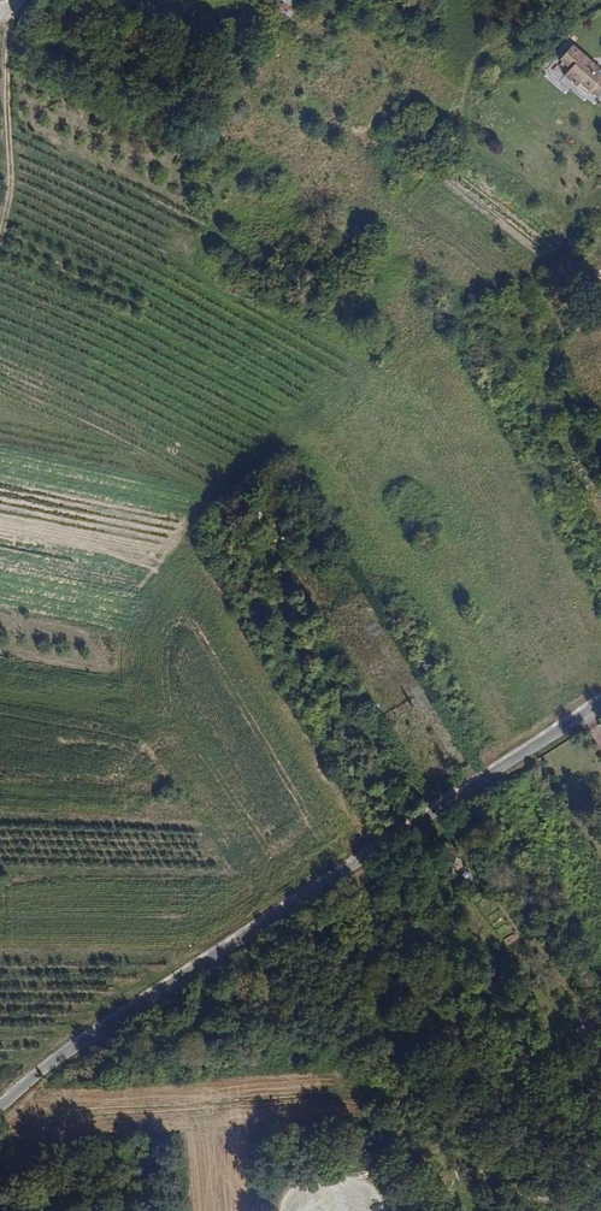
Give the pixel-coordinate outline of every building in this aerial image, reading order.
[(278,10),(292,17),(301,0),(284,0),(278,10)] [(40,22),(33,18),(27,29),(35,33),(40,22)] [(574,46),(560,59),(570,70),(566,76),(589,96),(591,94),(599,101),(600,102),(600,68),(574,46)]
